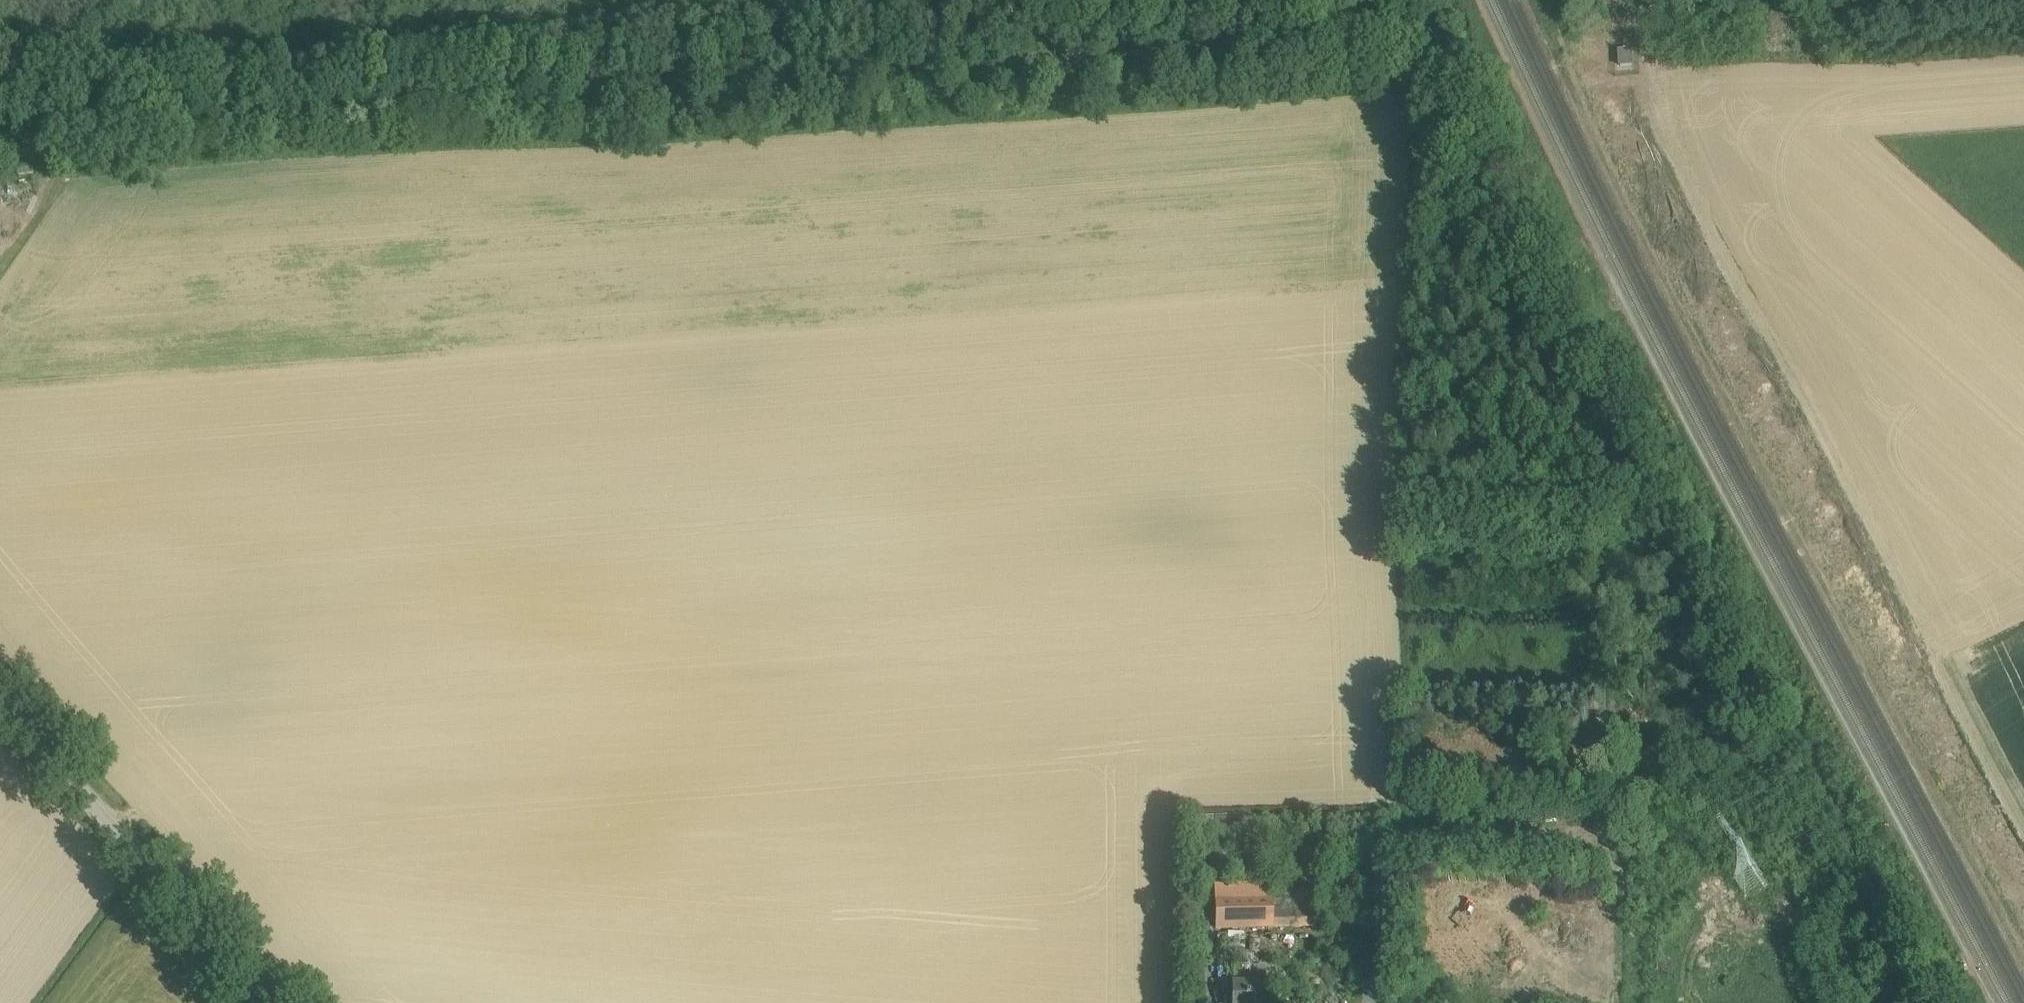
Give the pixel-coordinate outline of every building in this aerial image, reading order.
[(1620,51),(1621,65),(1632,64),(1631,50),(1620,51)] [(1216,887),(1217,928),(1315,926),(1314,892),(1270,893),(1269,886),(1216,887)] [(1265,967),(1233,966),(1233,992),(1233,1002),(1264,1002),(1265,967)]
